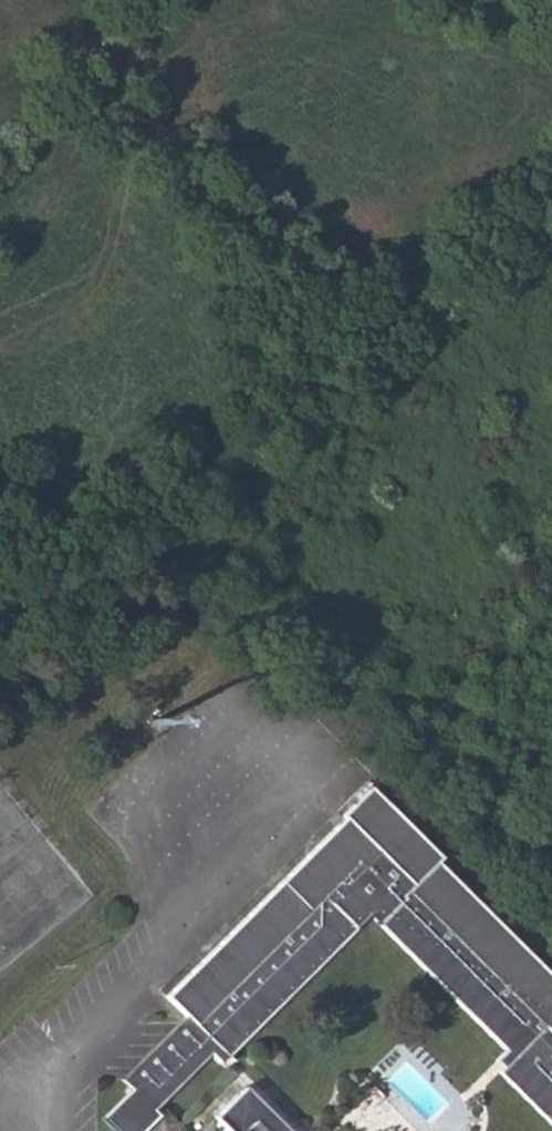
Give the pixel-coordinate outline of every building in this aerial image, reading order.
[(378,899),(405,926),(458,877),(421,840),(429,832),(375,780),(341,814),(342,818),(178,978),(203,1006),(139,1067),(145,1074),(113,1102),(137,1128),(168,1101),(163,1092),(225,1030),(236,1039),(378,899)] [(405,926),(525,1047),(512,1062),(551,1102),(551,972),(458,877),(405,926)] [(310,1130),(255,1074),(226,1103),(248,1125),(242,1130),(309,1130),(310,1130)]
